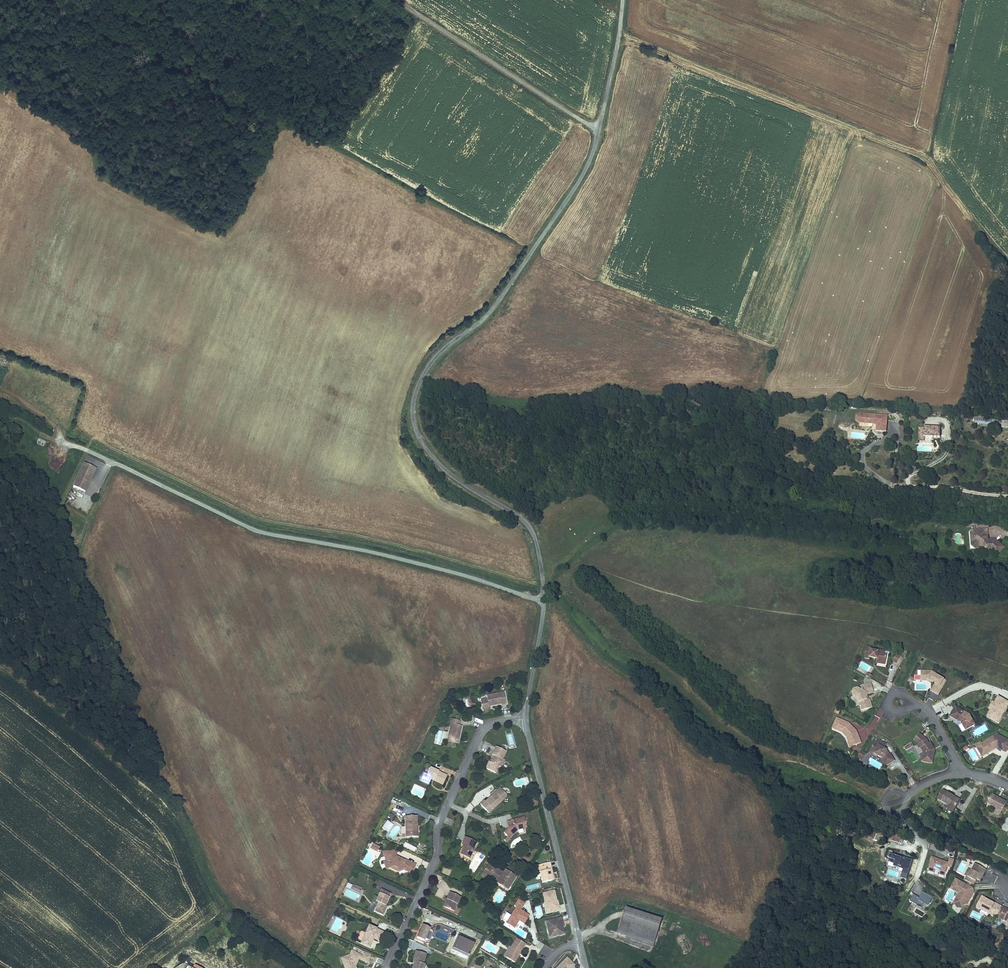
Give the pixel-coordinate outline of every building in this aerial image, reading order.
[(873,412),(860,411),(860,414),(855,414),(855,420),(863,420),(863,422),(869,422),(869,421),(872,421),(872,423),(872,429),(882,429),(883,415),(873,414),(873,412)] [(924,427),(923,428),(923,438),(924,438),(940,439),(940,427),(924,427)] [(97,470),(83,463),(72,486),(86,493),(97,470)] [(970,532),(970,540),(972,540),(976,543),(979,543),(979,545),(982,549),(985,550),(991,550),(994,554),(1000,553),(1005,547),(994,538),(988,538),(988,528),(975,529),(972,529),(970,532)] [(972,540),(970,540),(970,545),(975,549),(982,549),(979,545),(979,543),(976,543),(972,540)] [(871,660),(871,663),(880,664),(881,656),(879,656),(879,652),(872,651),(872,652),(865,651),(866,649),(861,648),(859,660),(864,660),(864,659),(871,660)] [(923,680),(926,673),(923,672),(915,672),(915,678),(918,678),(918,680),(922,680),(923,680)] [(930,674),(926,672),(926,673),(923,680),(926,682),(929,684),(926,691),(933,695),(937,688),(935,687),(938,680),(929,676),(930,674)] [(852,699),(854,707),(856,707),(857,711),(866,708),(864,701),(863,700),(861,700),(861,697),(862,696),(863,694),(868,693),(865,684),(856,686),(857,690),(855,690),(852,689),(849,690),(846,694),(847,697),(852,699)] [(507,706),(505,697),(500,698),(500,696),(488,698),(488,701),(481,701),(483,712),(490,710),(490,706),(492,706),(492,707),(502,705),(502,707),(507,706)] [(988,718),(999,699),(997,697),(994,704),(992,703),(988,709),(990,710),(986,717),(988,718)] [(999,699),(988,718),(998,724),(1007,707),(1007,703),(999,699)] [(958,723),(957,724),(961,731),(970,725),(964,714),(950,707),(945,716),(956,723),(957,722),(958,723)] [(875,715),(880,717),(883,711),(878,709),(875,715)] [(847,741),(845,742),(844,742),(846,746),(857,742),(852,730),(850,731),(848,729),(849,727),(844,723),(832,719),(828,729),(838,733),(843,737),(847,735),(848,738),(847,741)] [(448,744),(450,744),(455,745),(458,746),(462,728),(460,728),(461,723),(453,722),(448,744)] [(985,724),(971,731),(975,739),(989,732),(985,724)] [(511,730),(506,732),(510,745),(515,744),(511,730)] [(919,752),(929,756),(930,750),(926,743),(924,744),(921,740),(914,734),(909,740),(914,744),(917,743),(919,747),(917,749),(919,752)] [(990,747),(994,747),(1001,752),(1002,750),(1005,744),(1007,742),(993,734),(977,743),(978,745),(973,748),(977,754),(982,751),(983,754),(988,751),(987,750),(989,749),(988,748),(990,747)] [(869,754),(872,755),(877,758),(881,766),(889,761),(885,754),(884,755),(883,754),(882,754),(880,751),(881,750),(879,749),(881,745),(872,739),(866,749),(870,751),(869,754)] [(494,758),(493,761),(491,765),(490,764),(486,772),(496,776),(499,769),(501,769),(504,762),(502,761),(506,754),(496,750),(493,757),(494,758)] [(929,756),(919,752),(918,762),(928,764),(929,756)] [(997,775),(1001,768),(995,765),(992,772),(997,775)] [(428,776),(424,775),(421,781),(430,784),(432,779),(435,780),(435,782),(443,786),(447,777),(431,769),(428,776)] [(945,805),(952,809),(957,799),(950,796),(949,797),(947,796),(948,794),(939,789),(934,799),(945,805)] [(479,807),(485,813),(488,809),(492,813),(507,800),(500,792),(485,805),(483,804),(479,807)] [(994,810),(999,813),(1004,803),(989,796),(984,806),(994,810)] [(406,838),(418,838),(418,818),(405,818),(406,838)] [(394,826),(387,821),(382,829),(388,834),(394,826)] [(525,830),(524,824),(520,825),(520,821),(506,825),(507,828),(509,828),(509,831),(508,831),(503,836),(508,841),(517,833),(525,830)] [(461,855),(470,860),(476,844),(465,839),(462,846),(465,847),(461,855)] [(380,849),(373,845),(370,850),(377,853),(380,849)] [(399,869),(400,872),(401,872),(406,870),(413,874),(416,866),(405,861),(403,861),(398,859),(396,853),(392,851),(384,854),(388,863),(385,864),(387,870),(391,869),(395,867),(399,869)] [(913,861),(892,855),(890,862),(887,861),(887,863),(885,863),(884,867),(889,868),(890,863),(893,864),(894,862),(896,862),(895,867),(903,870),(902,874),(908,876),(913,861)] [(948,863),(932,857),(927,872),(934,874),(935,870),(940,872),(939,875),(944,877),(947,868),(952,869),(954,860),(950,858),(948,863)] [(986,870),(974,864),(971,871),(967,869),(964,876),(966,877),(964,880),(974,885),(977,879),(981,881),(986,870)] [(502,875),(494,870),(491,874),(485,871),(481,878),(487,883),(489,881),(501,889),(504,885),(509,889),(513,883),(511,882),(512,879),(506,874),(505,877),(502,875)] [(540,883),(549,881),(546,870),(537,873),(540,883)] [(973,888),(955,879),(950,890),(958,894),(952,905),(962,910),(963,907),(967,906),(973,892),(973,888)] [(548,909),(549,912),(557,910),(555,902),(553,901),(552,900),(551,898),(553,898),(551,891),(540,894),(542,902),(541,904),(542,908),(545,908),(548,909)] [(379,906),(376,912),(385,916),(388,910),(386,909),(387,906),(392,896),(383,892),(377,905),(379,906)] [(918,897),(913,895),(909,902),(916,906),(918,902),(928,908),(933,899),(923,893),(918,901),(916,900),(918,897)] [(446,900),(448,901),(445,908),(454,912),(460,899),(449,894),(446,900)] [(998,914),(1002,906),(992,901),(991,902),(985,900),(986,898),(982,896),(975,908),(993,917),(994,915),(997,916),(998,914)] [(1002,906),(998,914),(1001,915),(999,919),(1007,924),(1007,910),(1002,906)] [(511,928),(514,923),(513,922),(514,919),(515,920),(521,924),(525,916),(513,907),(502,923),(511,928)] [(654,949),(663,920),(627,908),(618,934),(627,936),(626,939),(654,949)] [(566,935),(562,917),(545,922),(549,939),(566,935)] [(448,941),(452,930),(436,924),(432,935),(448,941)] [(418,940),(426,943),(431,931),(424,927),(418,940)] [(371,949),(373,943),(371,942),(373,939),(375,940),(380,942),(384,934),(370,928),(362,945),(371,949)] [(450,951),(467,959),(474,944),(457,936),(450,951)] [(509,948),(503,957),(511,962),(522,944),(512,938),(507,947),(509,948)] [(423,963),(421,963),(424,952),(414,949),(410,960),(412,960),(410,967),(421,967),(423,963)] [(367,953),(365,958),(355,953),(353,957),(346,960),(344,964),(345,967),(357,967),(355,966),(358,960),(360,960),(369,964),(372,956),(367,953)] [(570,965),(563,958),(553,967),(567,967),(570,965)]
